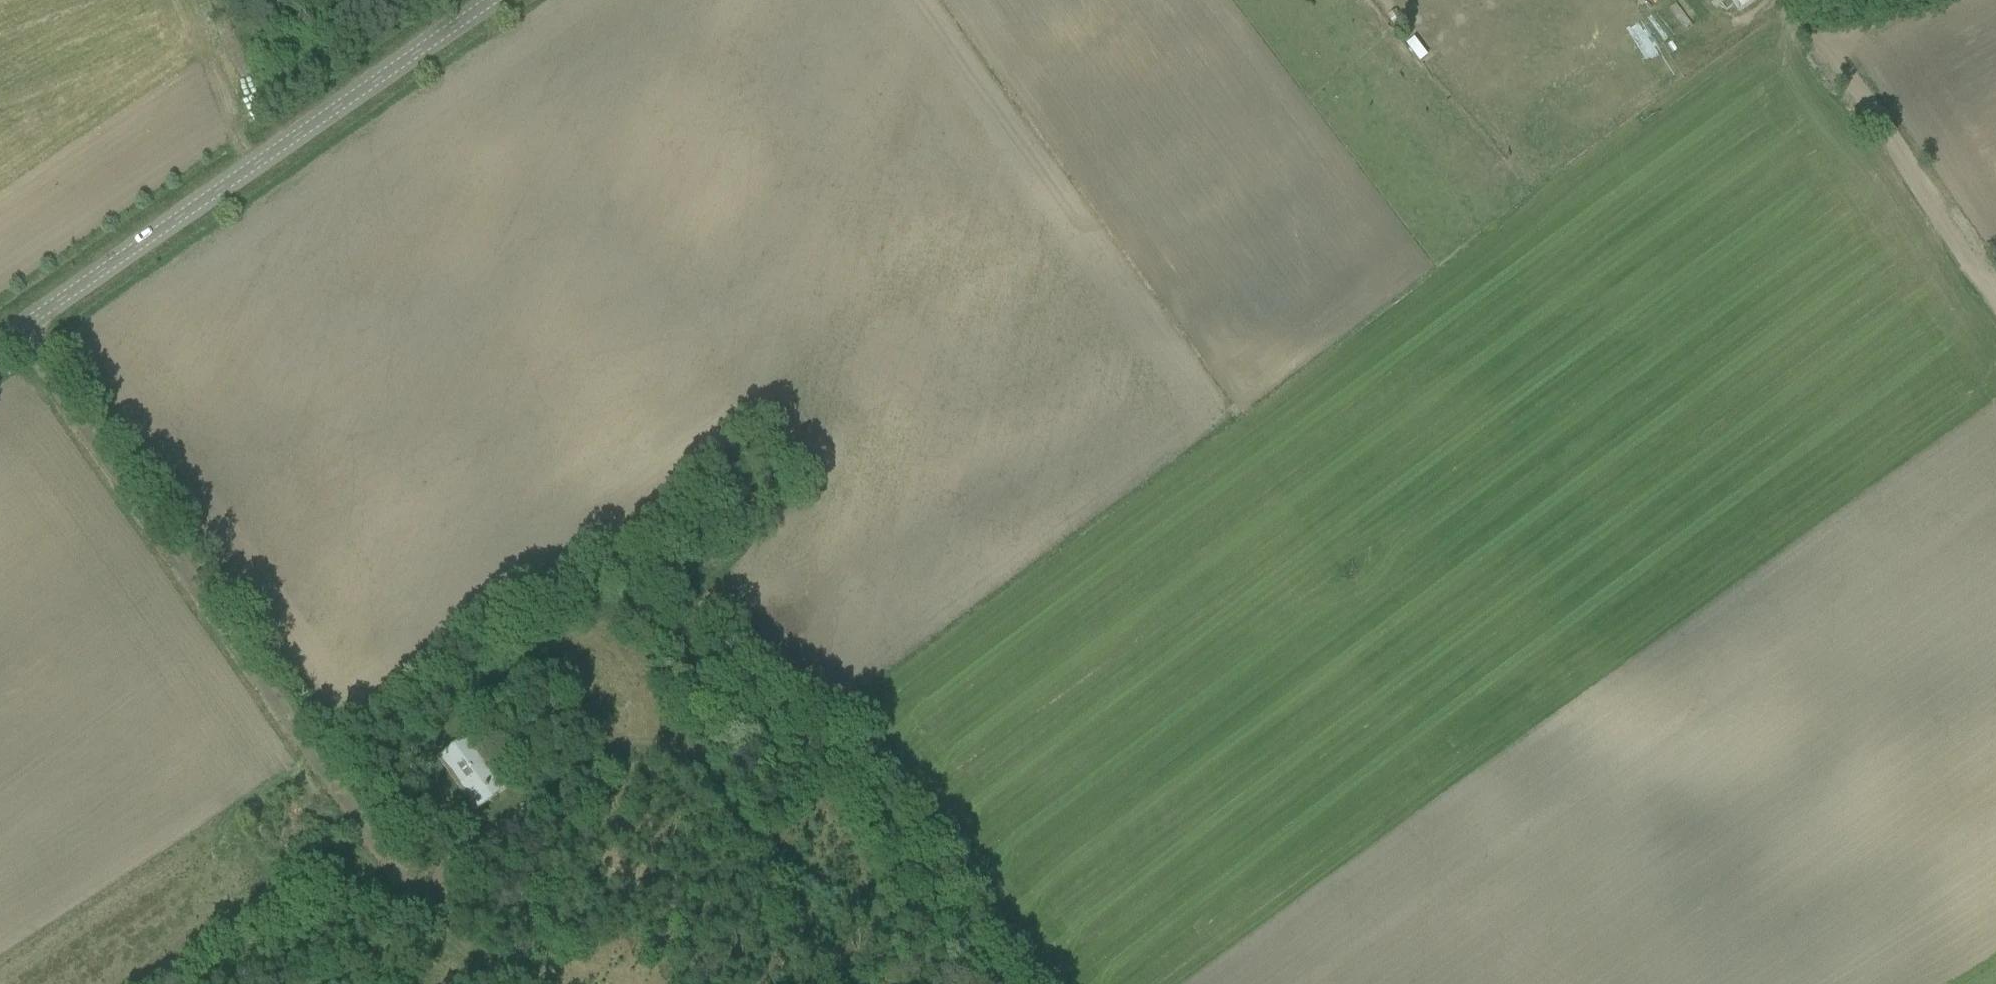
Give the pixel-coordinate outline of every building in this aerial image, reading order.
[(1406,32),(1395,38),(1404,59),(1416,54),(1406,32)] [(475,813),(507,790),(468,735),(435,758),(475,813)]
